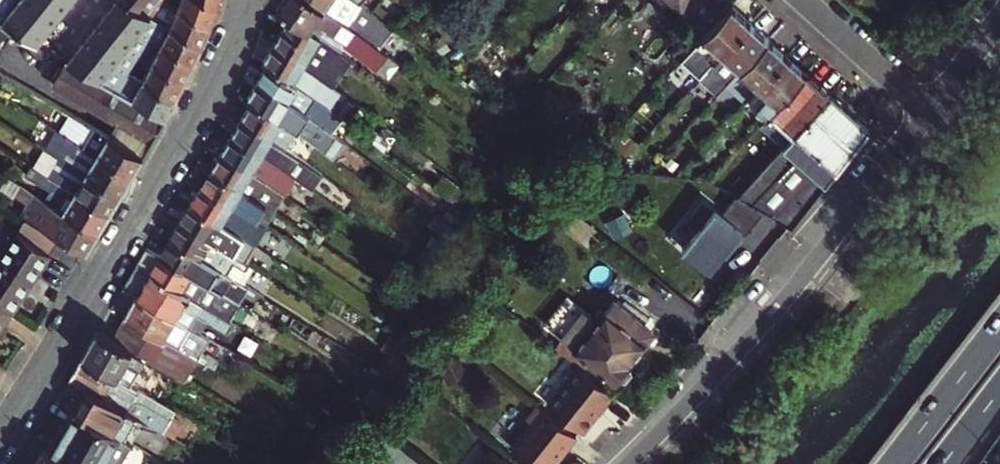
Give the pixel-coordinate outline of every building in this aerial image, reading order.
[(14,0),(0,0),(0,22),(13,29),(36,43),(49,28),(14,0)] [(49,28),(61,11),(47,0),(14,0),(49,28)] [(61,11),(70,0),(47,0),(61,11)] [(108,11),(150,36),(159,18),(150,13),(127,0),(116,0),(108,11)] [(150,13),(159,0),(127,0),(150,13)] [(159,18),(205,44),(209,34),(212,26),(179,9),(162,0),(159,0),(150,13),(159,18)] [(205,0),(183,0),(179,9),(212,26),(216,17),(220,7),(205,0)] [(291,15),(311,27),(317,19),(350,36),(351,41),(381,65),(391,52),(357,28),(326,7),(319,3),(315,0),(282,0),(279,5),(273,2),(273,4),(291,15)] [(353,14),(332,0),(331,0),(326,7),(357,28),(372,9),(362,3),(353,14)] [(353,14),(362,3),(358,0),(332,0),(353,14)] [(728,9),(717,0),(670,0),(707,32),(728,9)] [(712,56),(716,59),(750,21),(732,5),(728,9),(707,32),(705,35),(714,44),(707,51),(712,56)] [(108,11),(95,27),(141,54),(150,36),(108,11)] [(291,15),(274,44),(318,69),(328,75),(332,68),(323,62),(310,54),(316,44),(329,51),(335,41),(311,27),(291,15)] [(159,18),(150,36),(195,62),(200,53),(205,44),(159,18)] [(350,36),(317,19),(311,27),(335,41),(346,48),(351,41),(350,36)] [(731,79),(768,38),(750,21),(716,59),(711,63),(699,77),(717,94),(731,79)] [(13,29),(0,22),(0,52),(13,29)] [(95,27),(83,44),(131,71),(141,54),(95,27)] [(698,43),(707,51),(714,44),(705,35),(698,43)] [(150,36),(141,54),(186,80),(191,70),(195,62),(150,36)] [(750,96),(787,55),(768,38),(731,79),(750,96)] [(69,61),(73,63),(122,90),(131,71),(83,44),(69,61)] [(318,69),(274,44),(264,61),(269,64),(295,79),(301,69),(314,77),(318,69)] [(310,54),(323,62),(329,51),(316,44),(310,54)] [(141,54),(131,71),(177,98),(182,88),(186,80),(141,54)] [(769,113),(770,111),(806,72),(787,55),(750,96),(769,113)] [(122,90),(73,63),(60,86),(88,102),(90,98),(119,114),(116,119),(153,140),(160,128),(167,116),(122,90)] [(295,79),(269,64),(259,81),(303,106),(315,114),(320,106),(307,98),(295,91),(300,82),(295,79)] [(301,69),(295,79),(300,82),(308,87),(314,77),(301,69)] [(131,71),(122,90),(167,116),(173,106),(177,98),(131,71)] [(770,111),(794,133),(830,93),(806,72),(770,111)] [(249,97),(252,100),(280,117),(286,107),(298,114),(303,106),(259,81),(249,97)] [(295,91),(307,98),(313,90),(308,87),(300,82),(295,91)] [(751,180),(739,196),(793,226),(869,129),(830,93),(794,133),(751,180)] [(280,117),(252,100),(242,117),(287,143),(291,136),(277,128),(283,118),(280,117)] [(286,107),(280,117),(283,118),(293,124),(298,114),(286,107)] [(49,122),(67,132),(134,173),(140,163),(145,154),(94,126),(90,132),(72,122),(71,125),(54,114),(49,122)] [(90,132),(94,126),(77,116),(72,122),(90,132)] [(242,117),(232,134),(264,152),(269,143),(282,151),(287,143),(242,117)] [(277,128),(291,136),(297,127),(293,124),(283,118),(277,128)] [(300,153),(310,137),(297,127),(291,136),(287,143),(300,153)] [(75,150),(69,159),(123,192),(129,182),(134,173),(67,132),(61,142),(75,150)] [(232,134),(222,151),(266,177),(271,170),(258,162),(264,152),(232,134)] [(264,152),(277,160),(282,151),(269,143),(264,152)] [(282,151),(277,160),(340,206),(351,190),(300,153),(287,143),(282,151)] [(222,151),(212,168),(243,187),(249,177),(262,185),(266,177),(222,151)] [(258,162),(271,170),(277,160),(264,152),(258,162)] [(123,192),(69,159),(57,178),(111,211),(118,201),(123,192)] [(212,168),(202,186),(258,219),(283,236),(289,226),(264,209),(268,203),(256,195),(243,187),(212,168)] [(249,177),(243,187),(256,195),(262,185),(249,177)] [(57,178),(45,198),(100,231),(106,221),(111,211),(57,178)] [(202,186),(192,203),(248,236),(258,219),(202,186)] [(39,209),(34,218),(89,250),(95,239),(100,231),(45,198),(33,191),(26,202),(39,209)] [(192,203),(182,221),(238,254),(248,236),(192,203)] [(182,221),(172,238),(202,256),(215,264),(227,272),(238,254),(182,221)] [(15,311),(54,252),(21,230),(0,260),(0,302),(15,311)] [(172,238),(162,255),(221,291),(225,284),(209,274),(196,266),(202,256),(172,238)] [(142,257),(138,263),(227,316),(237,301),(221,291),(162,255),(148,247),(142,257)] [(196,266),(209,274),(215,264),(202,256),(196,266)] [(124,286),(139,295),(190,325),(198,312),(229,331),(235,321),(227,316),(138,263),(131,276),(124,286)] [(552,313),(563,323),(581,302),(569,292),(552,313)] [(139,295),(126,316),(199,358),(211,337),(190,325),(139,295)] [(562,335),(556,347),(580,366),(584,369),(590,362),(614,380),(617,377),(626,379),(631,372),(628,363),(646,341),(635,332),(643,323),(614,299),(604,312),(600,309),(593,318),(583,310),(562,335)] [(2,331),(15,311),(0,302),(0,333),(2,331)] [(114,338),(138,352),(186,380),(199,358),(126,316),(114,338)] [(653,332),(643,323),(635,332),(646,341),(653,332)] [(90,344),(83,356),(123,379),(129,368),(124,364),(129,356),(134,359),(138,352),(114,338),(99,330),(90,344)] [(70,378),(89,389),(126,410),(128,411),(141,389),(123,379),(83,356),(76,367),(70,378)] [(129,368),(134,359),(129,356),(124,364),(129,368)] [(585,433),(616,394),(592,376),(584,369),(580,366),(550,405),(585,433)] [(80,404),(77,410),(114,432),(126,410),(89,389),(80,404)] [(159,400),(141,389),(128,411),(137,416),(151,424),(155,417),(151,414),(159,400)] [(533,463),(557,463),(579,437),(539,405),(528,418),(533,422),(513,447),(533,463)] [(73,463),(123,463),(134,443),(128,440),(114,432),(77,410),(54,453),(73,463)] [(126,410),(114,432),(128,440),(133,432),(130,428),(137,416),(128,411),(126,410)] [(481,463),(522,463),(497,444),(481,463)] [(54,453),(47,449),(38,463),(73,463),(54,453)]
